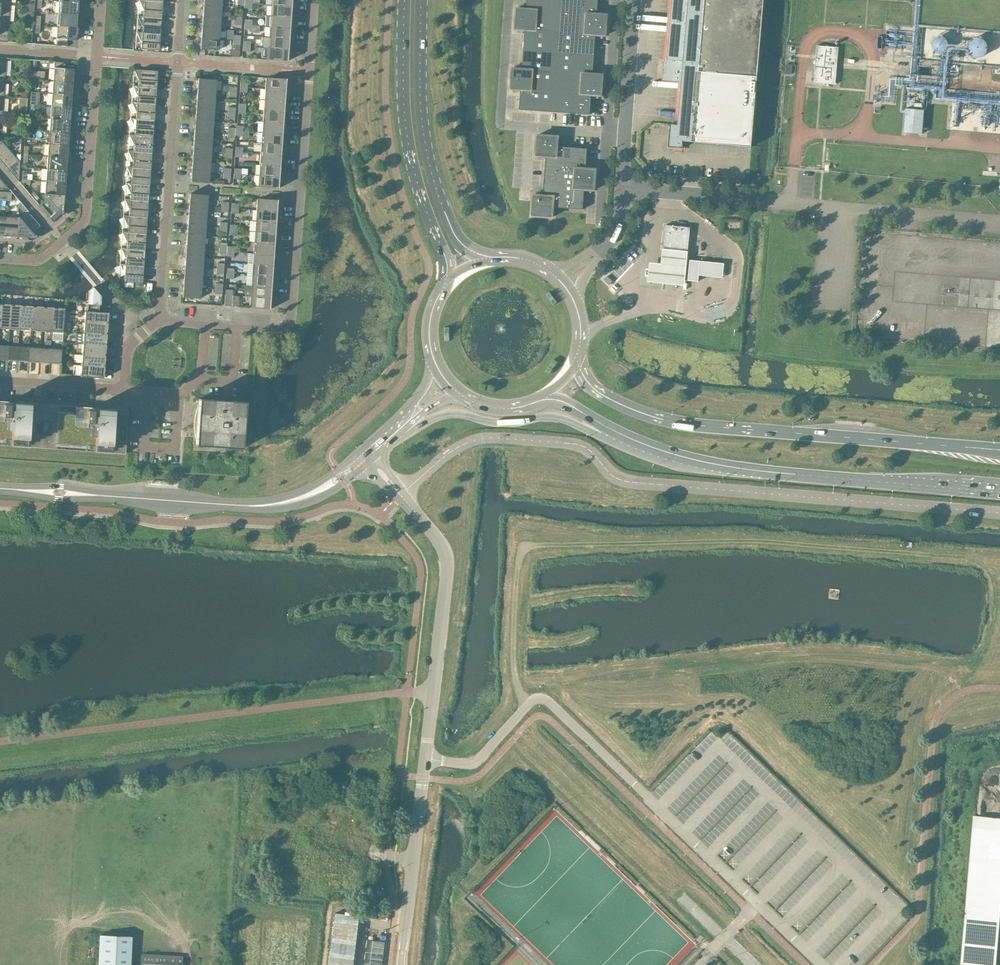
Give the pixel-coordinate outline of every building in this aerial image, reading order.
[(162,2),(140,0),(139,0),(139,1),(143,10),(143,16),(138,15),(138,16),(161,18),(162,2)] [(222,0),(203,0),(203,8),(221,9),(222,0)] [(598,0),(527,0),(526,9),(516,8),(515,29),(525,30),(522,69),(512,68),(510,89),(520,90),(519,110),(590,115),(591,95),(601,95),(603,75),(593,74),(595,35),(605,36),(607,15),(597,14),(598,0)] [(763,0),(671,0),(666,60),(667,61),(667,63),(666,63),(664,65),(663,78),(664,79),(681,81),(677,124),(670,124),(668,147),(683,148),(683,141),(751,147),(763,0)] [(77,15),(78,2),(59,1),(58,14),(77,15)] [(10,4),(0,3),(0,22),(9,23),(10,4)] [(290,17),(291,7),(271,5),(270,16),(290,17)] [(220,19),(221,9),(203,8),(202,18),(220,19)] [(76,28),(77,15),(58,14),(57,26),(76,28)] [(160,34),(161,18),(138,16),(138,17),(142,26),(142,32),(137,32),(160,34)] [(290,28),(290,17),(270,16),(269,27),(290,28)] [(220,29),(220,19),(202,18),(201,28),(220,29)] [(9,23),(0,22),(0,41),(7,42),(9,23)] [(75,41),(76,28),(57,26),(55,45),(67,46),(66,46),(67,40),(75,41)] [(289,39),(290,28),(269,27),(269,37),(289,39)] [(219,40),(220,29),(201,28),(201,38),(219,40)] [(227,30),(226,39),(233,40),(233,41),(240,41),(240,35),(233,35),(233,30),(227,30)] [(159,51),(160,34),(137,32),(137,33),(141,43),(140,49),(159,51)] [(941,51),(943,50),(945,49),(946,46),(947,44),(947,41),(946,39),(944,37),(942,36),(940,35),(937,35),(934,36),(932,38),(931,41),(931,44),(931,46),(933,49),(935,50),(938,51),(941,51)] [(979,57),(982,56),(985,54),(987,51),(987,47),(987,44),(986,41),(983,38),(980,36),(977,36),(973,36),(970,38),(967,41),(966,44),(966,48),(967,51),(969,54),(972,56),(976,57),(979,57)] [(288,50),(289,39),(269,37),(268,48),(288,50)] [(218,50),(219,40),(201,38),(200,49),(218,50)] [(813,83),(835,84),(838,47),(816,45),(813,83)] [(287,61),(288,50),(268,48),(267,59),(287,61)] [(66,63),(66,62),(54,61),(53,81),(72,82),(73,69),(65,69),(65,63),(66,63)] [(133,86),(156,88),(157,71),(134,69),(134,70),(138,80),(138,86),(133,85),(133,86)] [(197,89),(215,91),(216,80),(198,79),(198,78),(197,89)] [(285,90),(286,79),(285,79),(266,78),(265,89),(285,90)] [(71,95),(72,82),(53,81),(52,93),(71,95)] [(155,104),(156,88),(133,86),(133,87),(137,96),(137,102),(132,101),(132,102),(155,104)] [(214,101),(215,91),(197,89),(196,99),(214,101)] [(284,101),(285,90),(265,89),(264,100),(284,101)] [(70,107),(71,95),(52,93),(51,106),(70,107)] [(214,111),(214,101),(196,99),(195,110),(214,111)] [(284,112),(284,101),(264,100),(263,110),(284,112)] [(804,101),(803,112),(814,113),(816,102),(804,101)] [(154,120),(155,104),(132,102),(132,103),(136,113),(135,118),(131,118),(130,118),(154,120)] [(70,120),(70,107),(51,106),(50,119),(70,120)] [(924,109),(904,107),(902,132),(922,134),(924,109)] [(213,121),(214,111),(195,110),(195,120),(213,121)] [(283,123),(284,112),(263,110),(263,121),(283,123)] [(153,136),(154,120),(130,118),(130,119),(135,129),(134,135),(129,134),(129,135),(153,136)] [(69,132),(70,120),(50,119),(49,131),(69,132)] [(212,132),(213,121),(195,120),(194,130),(212,132)] [(282,134),(283,123),(263,121),(262,132),(282,134)] [(211,142),(212,132),(194,130),(193,140),(211,142)] [(68,145),(69,132),(49,131),(48,144),(68,145)] [(281,144),(282,134),(262,132),(261,143),(281,144)] [(151,153),(153,136),(129,135),(134,145),(133,151),(128,150),(128,151),(151,153)] [(594,190),(596,169),(586,169),(587,149),(557,146),(558,136),(537,135),(536,156),(546,157),(543,196),(533,195),(531,216),(552,217),(553,207),(583,209),(584,189),(594,190)] [(1,140),(0,140),(0,160),(18,182),(18,181),(20,162),(1,140)] [(211,152),(211,142),(193,140),(193,151),(211,152)] [(280,155),(281,144),(261,143),(260,154),(280,155)] [(67,158),(68,145),(48,144),(48,156),(67,158)] [(150,169),(151,153),(128,151),(128,152),(132,161),(132,167),(127,166),(127,167),(150,169)] [(210,162),(211,152),(193,151),(192,161),(210,162)] [(280,166),(280,155),(260,154),(259,165),(280,166)] [(66,170),(67,158),(48,156),(47,169),(66,170)] [(209,172),(210,162),(192,161),(191,171),(209,172)] [(279,177),(280,166),(259,165),(259,175),(279,177)] [(149,185),(150,169),(127,167),(127,168),(131,178),(131,183),(126,183),(149,185)] [(65,183),(66,170),(47,169),(46,182),(65,183)] [(208,183),(209,172),(191,171),(190,182),(191,182),(208,183)] [(278,188),(279,177),(259,175),(258,187),(278,188)] [(9,189),(0,179),(0,189),(9,189),(9,190),(9,189)] [(64,195),(65,183),(46,182),(45,194),(45,193),(44,194),(64,195)] [(148,201),(149,185),(126,183),(126,184),(130,194),(130,199),(125,199),(148,201)] [(39,198),(35,193),(33,192),(30,195),(35,201),(39,198)] [(190,194),(190,193),(189,193),(189,205),(207,206),(208,195),(190,194)] [(63,216),(64,195),(44,194),(49,200),(40,207),(50,218),(51,218),(50,217),(58,210),(63,216)] [(147,217),(148,201),(125,199),(125,200),(129,210),(129,216),(124,215),(123,216),(147,217)] [(276,211),(277,200),(257,199),(256,210),(276,211)] [(26,209),(21,202),(17,206),(23,212),(26,209)] [(206,216),(207,206),(189,205),(188,215),(206,216)] [(276,222),(276,211),(256,210),(255,221),(276,222)] [(41,227),(41,226),(29,212),(28,213),(29,213),(21,220),(18,216),(18,217),(16,238),(17,237),(37,238),(32,233),(40,226),(41,227)] [(205,226),(206,216),(188,215),(187,225),(205,226)] [(16,238),(18,217),(17,217),(5,216),(4,237),(4,236),(16,237),(16,238)] [(146,234),(147,217),(123,216),(128,226),(127,232),(122,231),(122,232),(146,234)] [(275,233),(276,222),(255,221),(255,231),(275,233)] [(205,237),(205,226),(187,225),(186,235),(205,237)] [(687,252),(690,228),(665,225),(663,250),(687,252)] [(274,244),(275,233),(255,231),(254,242),(274,244)] [(144,250),(146,234),(122,232),(122,233),(127,242),(126,248),(121,247),(121,248),(144,250)] [(204,247),(205,237),(186,235),(186,245),(204,247)] [(273,255),(274,244),(254,242),(253,253),(273,255)] [(203,257),(204,247),(186,245),(185,256),(203,257)] [(143,266),(144,250),(121,248),(121,249),(125,259),(125,264),(120,264),(143,266)] [(687,252),(663,250),(661,264),(649,263),(647,283),(683,286),(687,252)] [(273,266),(273,255),(253,253),(252,264),(273,266)] [(202,267),(203,257),(185,256),(184,266),(202,267)] [(722,277),(724,263),(690,260),(688,280),(698,281),(698,275),(722,277)] [(142,283),(143,266),(120,264),(120,265),(124,275),(124,281),(142,283)] [(272,276),(273,266),(252,264),(252,275),(272,276)] [(202,278),(202,267),(184,266),(183,276),(202,278)] [(271,287),(272,276),(252,275),(251,286),(271,287)] [(201,288),(202,278),(183,276),(183,286),(201,288)] [(200,298),(201,288),(183,286),(182,297),(200,298)] [(270,298),(271,287),(251,286),(250,296),(270,298)] [(100,296),(92,287),(88,291),(88,293),(86,293),(86,300),(87,300),(87,311),(87,312),(98,313),(98,312),(99,303),(100,303),(100,296)] [(231,306),(232,295),(225,295),(224,306),(231,306)] [(269,309),(270,298),(250,296),(249,308),(269,309)] [(10,305),(4,304),(4,305),(0,304),(0,328),(9,329),(10,305)] [(19,330),(21,305),(14,305),(11,305),(10,305),(9,329),(19,330)] [(30,330),(32,306),(25,306),(22,306),(22,305),(21,305),(19,330),(30,330)] [(41,331),(43,307),(36,306),(36,307),(33,307),(33,306),(32,306),(30,330),(41,331)] [(52,332),(54,308),(47,307),(47,308),(43,307),(41,331),(52,332)] [(63,333),(65,308),(58,308),(57,309),(54,308),(52,332),(63,333)] [(87,312),(87,311),(85,311),(85,313),(84,313),(84,319),(84,322),(107,324),(107,313),(98,312),(98,313),(87,312)] [(106,335),(107,324),(84,322),(84,323),(83,330),(84,330),(83,333),(106,335)] [(105,345),(106,335),(83,333),(83,334),(82,340),(83,340),(83,344),(105,345)] [(104,356),(105,345),(83,344),(83,345),(82,345),(82,351),(82,355),(104,356)] [(17,361),(18,345),(18,346),(8,345),(6,360),(7,360),(7,359),(17,360),(17,361)] [(28,362),(29,346),(29,347),(19,346),(18,345),(17,361),(18,360),(28,361),(28,362)] [(39,363),(40,347),(39,347),(39,348),(29,347),(29,346),(28,362),(28,361),(39,361),(38,363),(39,363)] [(49,364),(51,348),(50,348),(40,348),(40,347),(39,363),(39,361),(49,362),(49,364)] [(61,363),(62,349),(61,349),(51,348),(49,364),(50,364),(50,362),(60,363),(60,364),(61,364),(61,363)] [(104,367),(104,356),(82,355),(82,356),(81,356),(81,362),(81,365),(104,367)] [(103,378),(104,367),(81,365),(81,367),(80,366),(80,373),(81,373),(80,377),(92,377),(103,378)] [(242,449),(245,402),(198,398),(195,445),(242,449)] [(128,410),(0,401),(0,445),(125,454),(125,451),(128,413),(128,410)] [(973,814),(960,964),(994,964),(999,889),(999,814),(973,814)] [(365,911),(364,917),(388,920),(389,914),(365,911)] [(360,915),(335,913),(329,964),(354,964),(360,915)] [(132,937),(100,935),(98,964),(130,964),(132,937)] [(364,964),(382,964),(385,942),(373,941),(367,940),(364,964)] [(142,954),(142,964),(182,964),(183,956),(142,954)]
